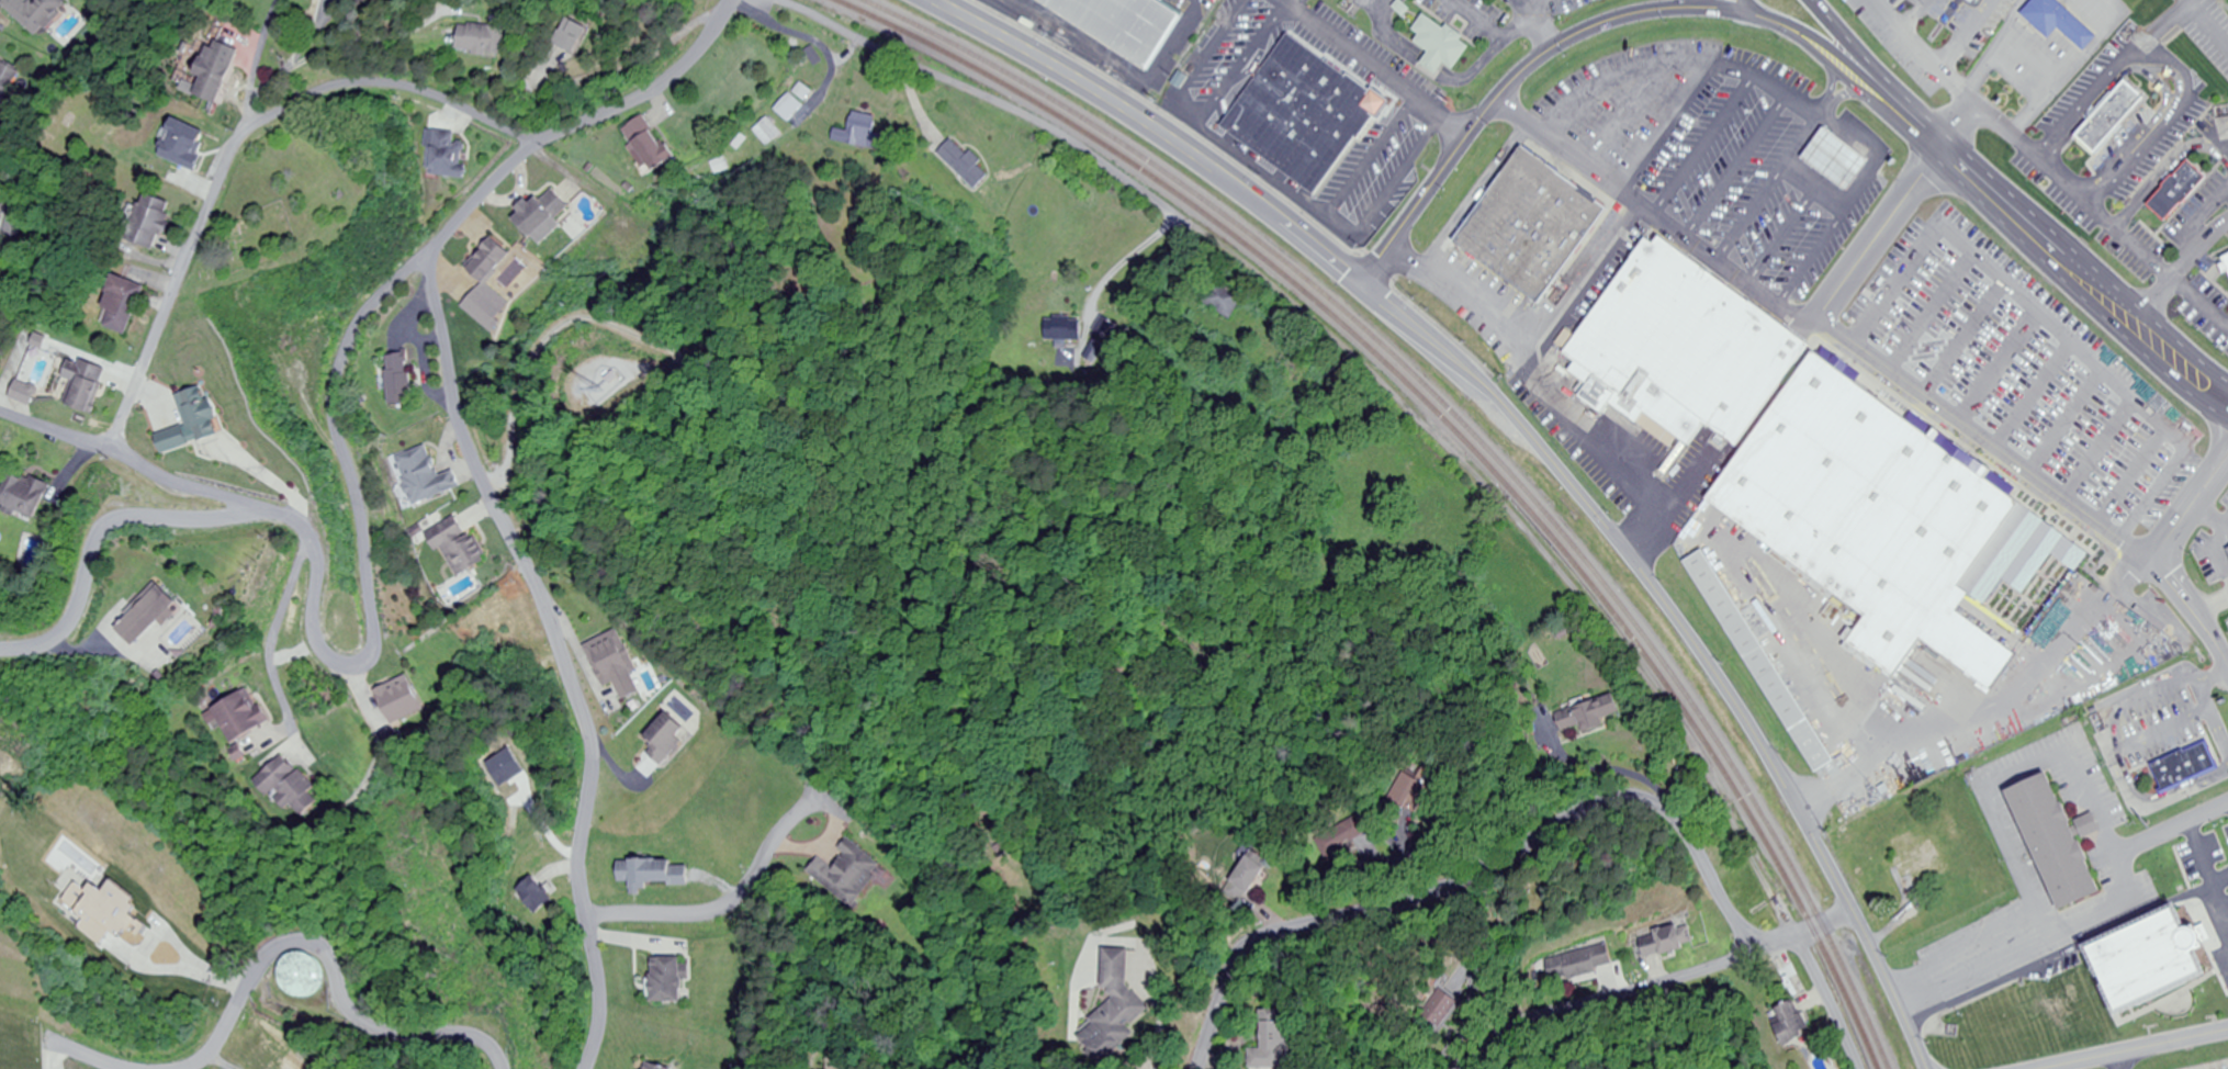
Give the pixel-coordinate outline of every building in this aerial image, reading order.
[(26,0),(9,0),(4,5),(37,37),(69,5),(64,0),(34,0),(30,4),(26,0)] [(1152,78),(1033,0),(1150,0),(1188,24),(1152,78)] [(2027,19),(2056,46),(2067,35),(2092,59),(2105,45),(2057,0),(2046,0),(2027,19)] [(1433,53),(1425,65),(1441,75),(1448,65),(1458,72),(1474,47),(1465,41),(1467,38),(1428,14),(1417,31),(1423,35),(1418,43),(1433,53)] [(587,58),(604,31),(585,19),(568,45),(587,58)] [(468,56),(520,59),(522,30),(470,27),(468,56)] [(220,104),(242,51),(215,40),(200,76),(204,79),(198,95),(220,104)] [(1225,131),(1320,201),(1360,147),(1363,149),(1381,125),(1384,128),(1397,110),(1380,97),(1377,99),(1354,82),(1353,86),(1292,41),(1225,131)] [(3,103),(20,71),(0,61),(0,102),(3,103)] [(2130,72),(2074,136),(2101,160),(2158,97),(2130,72)] [(776,110),(790,122),(804,106),(790,94),(776,110)] [(881,152),(884,136),(876,134),(879,117),(854,112),(850,132),(835,129),(833,143),(881,152)] [(657,173),(678,159),(647,116),(627,131),(657,173)] [(755,132),(770,145),(781,132),(767,119),(755,132)] [(470,180),(474,145),(461,143),(462,134),(438,131),(433,175),(470,180)] [(1831,135),(1808,165),(1853,199),(1876,169),(1831,135)] [(991,176),(953,138),(936,154),(974,192),(991,176)] [(1529,156),(1459,250),(1544,312),(1614,218),(1529,156)] [(2151,204),(2193,158),(2213,176),(2172,223),(2151,204)] [(537,241),(574,209),(555,187),(518,219),(537,241)] [(176,206),(149,195),(131,243),(159,253),(176,206)] [(1696,450),(1777,332),(1763,323),(1771,312),(1666,240),(1661,247),(1650,239),(1569,357),(1578,363),(1571,373),(1589,385),(1583,393),(1671,454),(1681,439),(1696,450)] [(471,270),(489,286),(515,257),(497,241),(471,270)] [(1248,299),(1223,276),(1203,297),(1229,320),(1248,299)] [(147,287),(116,278),(101,327),(132,336),(147,287)] [(1082,318),(1046,318),(1046,342),(1082,342),(1082,318)] [(1819,352),(1938,439),(1945,430),(2001,471),(1994,481),(2092,552),(2078,572),(2056,556),(2028,594),(2006,577),(1988,604),(1977,596),(1966,612),(2024,654),(1998,690),(1926,639),(1912,657),(1898,677),(1850,643),(1869,617),(1710,503),(1819,352)] [(413,405),(413,355),(391,355),(391,405),(413,405)] [(97,414),(112,368),(75,357),(68,378),(76,381),(69,405),(97,414)] [(166,454),(230,434),(214,384),(182,394),(191,425),(160,434),(166,454)] [(415,506),(462,488),(456,470),(441,475),(429,445),(396,457),(415,506)] [(2,508),(19,516),(21,511),(39,519),(54,487),(19,471),(2,508)] [(456,576),(486,562),(463,515),(426,532),(436,552),(443,548),(456,576)] [(1813,776),(1835,764),(1715,548),(1693,561),(1813,776)] [(123,627),(141,646),(187,602),(169,583),(123,627)] [(640,670),(622,630),(587,645),(606,688),(618,683),(626,700),(643,692),(635,672),(640,670)] [(378,687),(388,721),(426,710),(416,676),(378,687)] [(234,743),(276,721),(267,703),(259,708),(250,691),(216,708),(234,743)] [(1608,727),(1606,718),(1626,712),(1620,694),(1558,713),(1563,731),(1583,725),(1586,734),(1608,727)] [(647,735),(656,747),(650,751),(659,762),(693,735),(675,712),(647,735)] [(2224,776),(2213,751),(2192,759),(2190,756),(2154,772),(2168,800),(2224,776)] [(321,786),(282,753),(256,785),(271,797),(276,791),(300,812),(321,786)] [(2011,796),(2064,919),(2107,901),(2053,777),(2011,796)] [(1317,848),(1334,864),(1368,828),(1352,812),(1317,848)] [(1895,859),(1910,880),(1944,856),(1929,835),(1895,859)] [(884,867),(849,838),(839,850),(846,856),(834,870),(820,858),(808,873),(850,908),(884,867)] [(1239,858),(1243,862),(1228,878),(1247,895),(1273,866),(1250,846),(1239,858)] [(678,859),(622,860),(622,883),(635,882),(636,894),(646,894),(646,886),(693,885),(692,866),(678,866),(678,859)] [(2127,1025),(2214,986),(2205,968),(2212,959),(2212,952),(2208,947),(2202,944),(2195,944),(2185,922),(2097,960),(2127,1025)] [(1641,936),(1645,959),(1697,948),(1692,925),(1641,936)] [(1543,960),(1548,985),(1616,970),(1610,945),(1543,960)] [(1131,950),(1106,949),(1105,988),(1116,999),(1094,1020),(1094,1024),(1087,1030),(1087,1039),(1108,1060),(1108,1037),(1113,1043),(1124,1043),(1132,1035),(1132,1028),(1153,1008),(1130,985),(1131,950)] [(317,951),(285,961),(297,998),(328,988),(317,951)] [(656,1003),(687,1003),(688,959),(656,959),(656,1003)] [(1418,1013),(1433,1030),(1460,1006),(1445,989),(1418,1013)] [(1801,1001),(1772,1013),(1787,1046),(1815,1034),(1801,1001)] [(1251,1051),(1251,1068),(1295,1068),(1296,1011),(1266,1011),(1265,1051),(1251,1051)]
